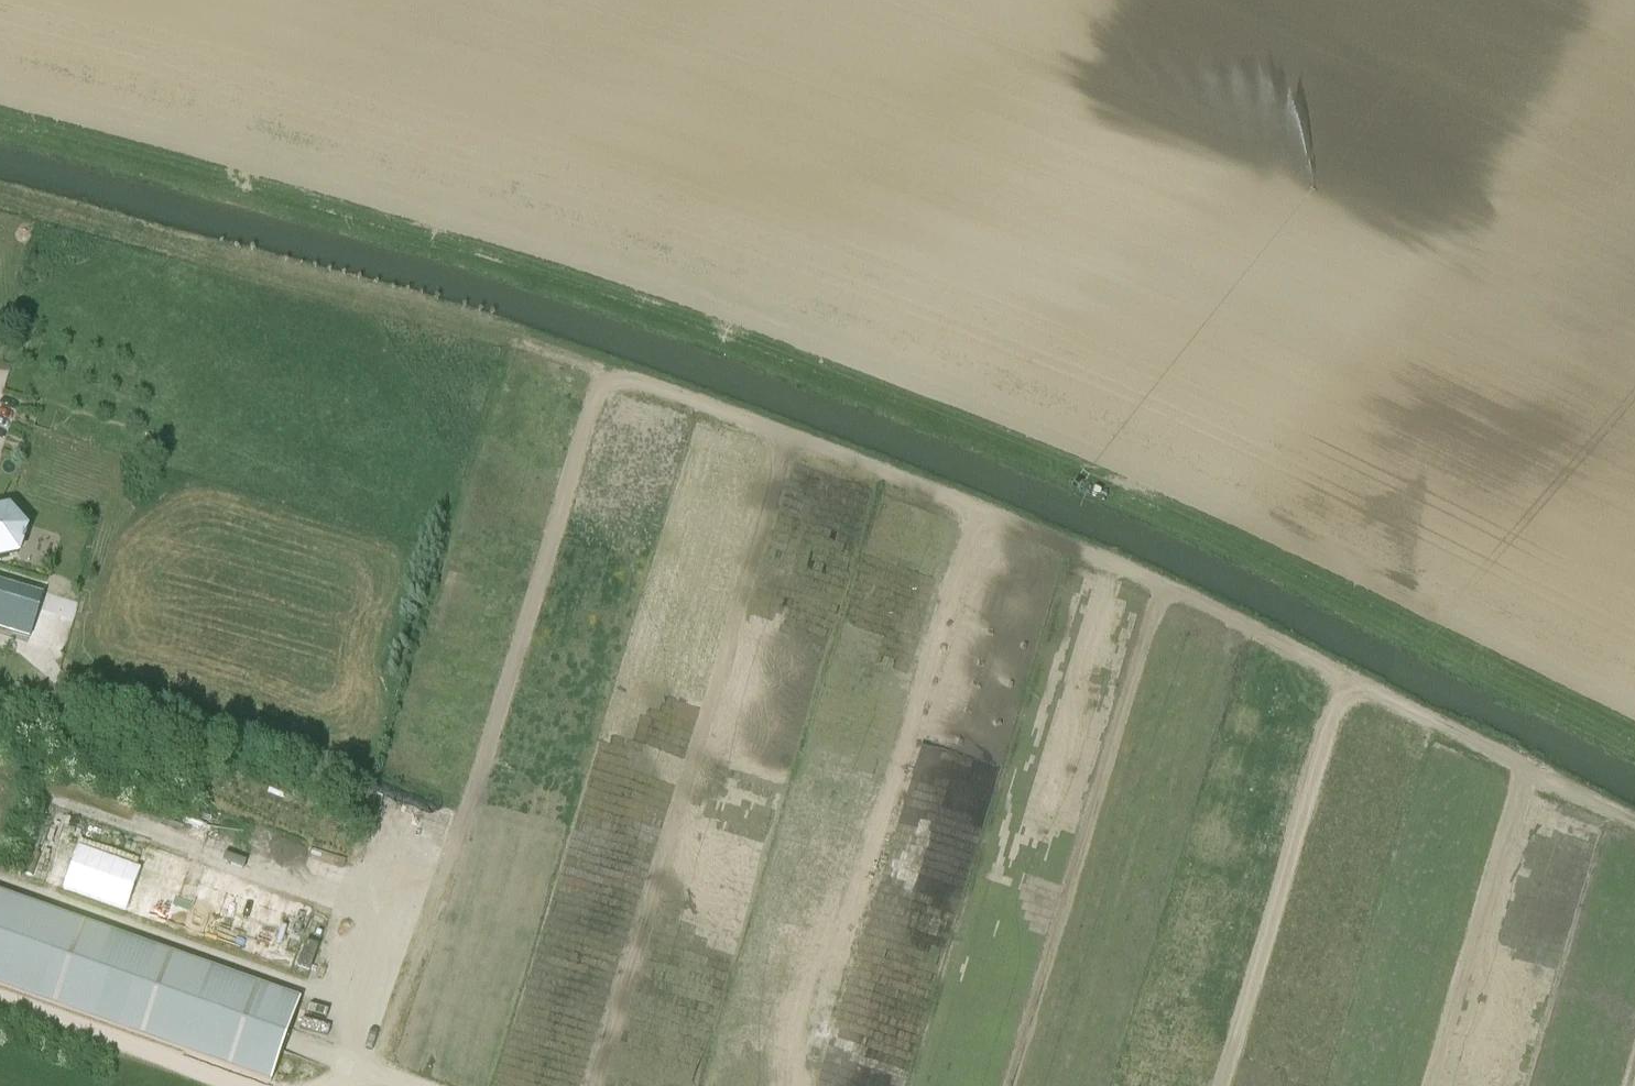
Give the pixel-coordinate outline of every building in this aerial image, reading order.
[(0,510),(0,560),(20,555),(28,529),(9,508),(0,510)] [(0,599),(0,629),(10,632),(19,604),(0,598),(0,599)] [(19,604),(10,632),(28,638),(37,609),(19,604)] [(298,1001),(0,895),(0,987),(269,1083),(298,1001)]
